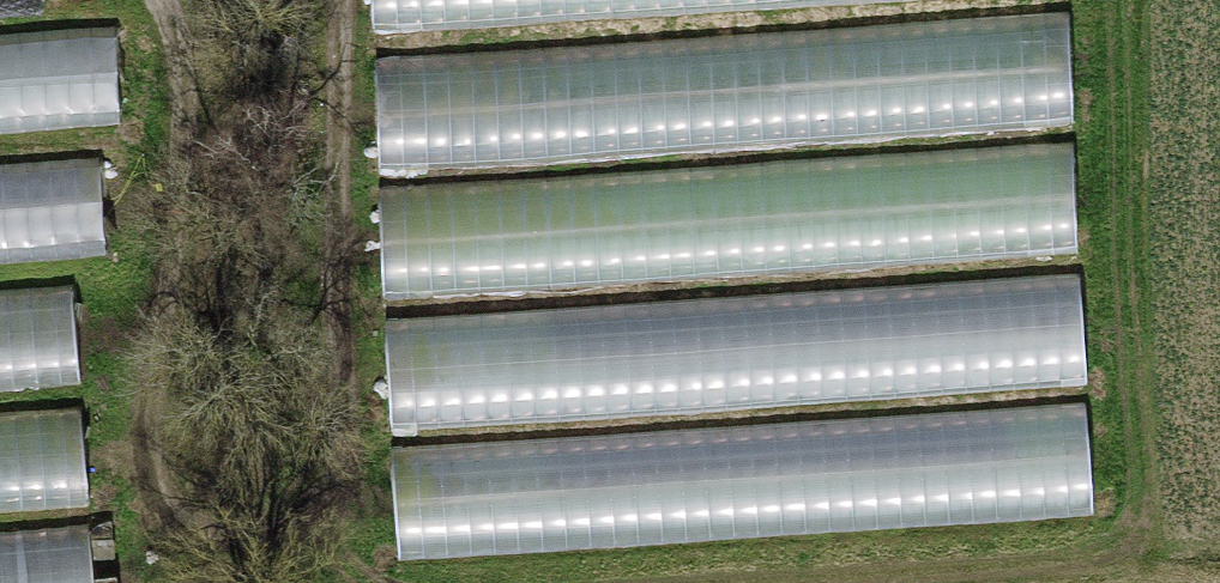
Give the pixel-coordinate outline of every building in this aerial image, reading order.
[(359,15),(741,0),(358,0),(359,15)] [(1049,18),(359,57),(365,169),(1054,120),(1049,18)] [(0,29),(0,582),(85,582),(59,280),(99,239),(109,21),(0,29)] [(1059,144),(366,196),(370,293),(1070,249),(1059,144)] [(1065,273),(369,317),(375,427),(1073,383),(1065,273)] [(1078,399),(377,447),(381,560),(1088,521),(1078,399)]
